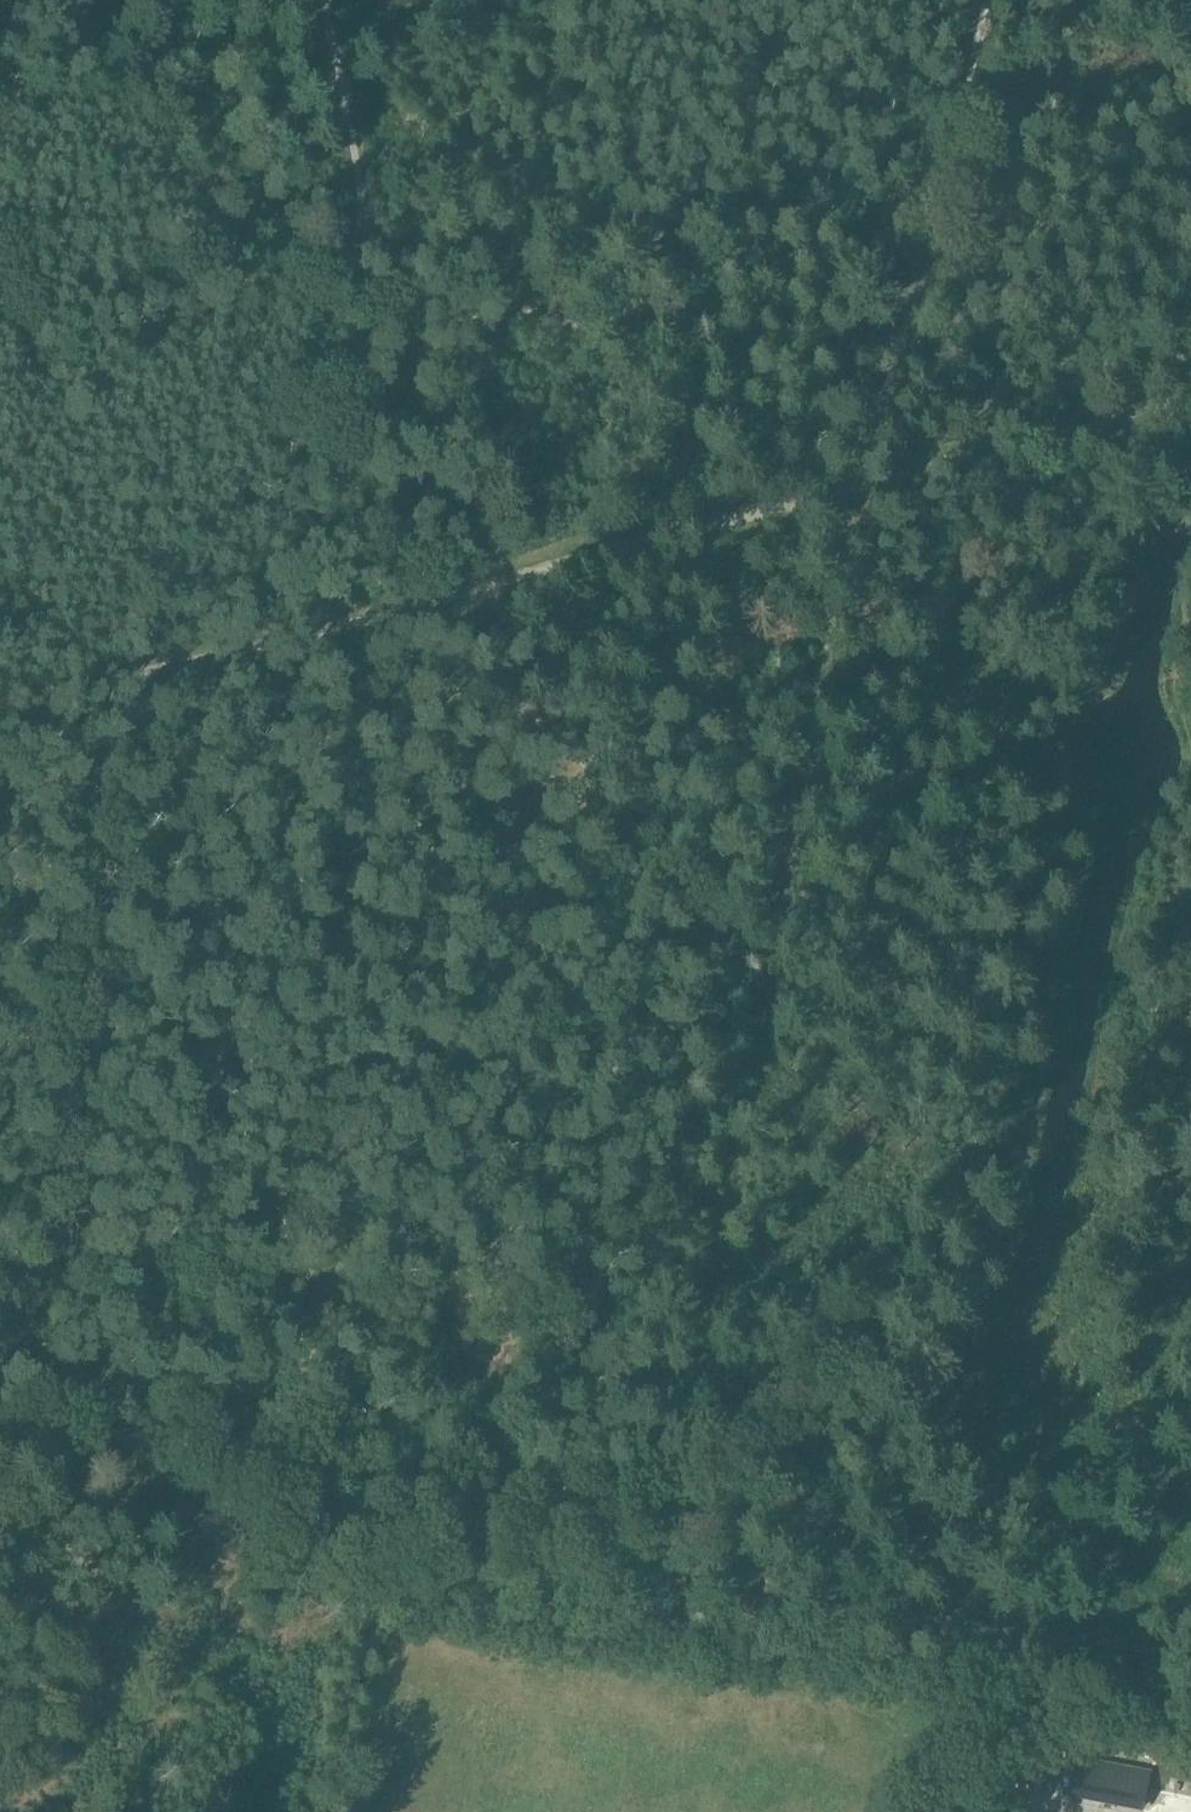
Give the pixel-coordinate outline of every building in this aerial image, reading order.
[(1144,1811),(1152,1772),(1081,1758),(1073,1798),(1144,1811)]
